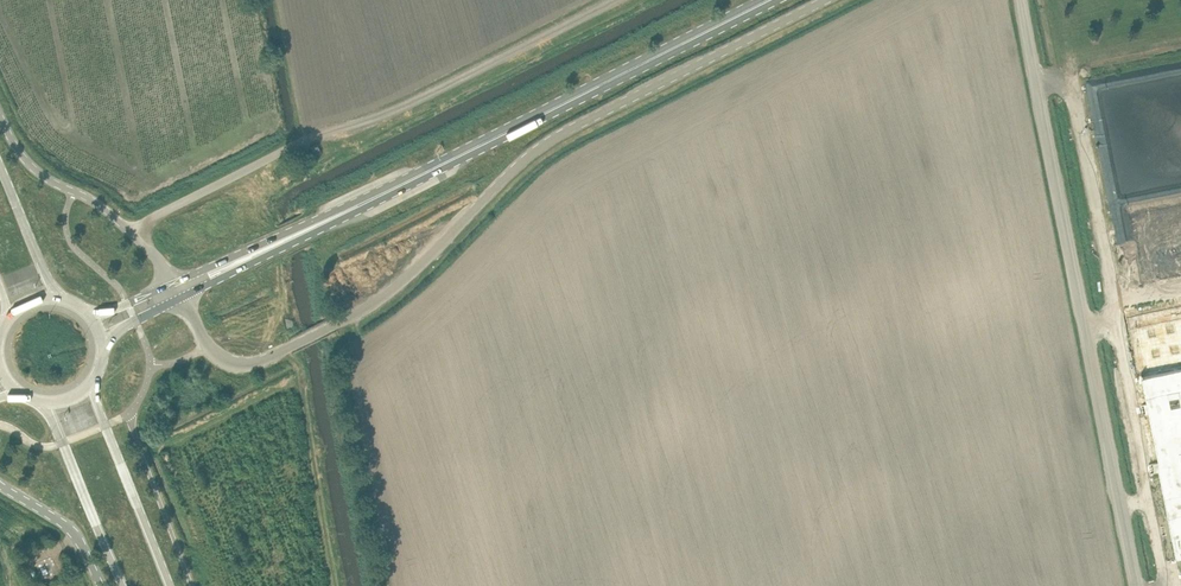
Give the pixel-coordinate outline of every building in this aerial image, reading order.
[(322,150),(318,143),(311,147),(315,155),(318,153),(320,154),(321,153),(322,150)] [(288,317),(286,317),(287,329),(290,328),(294,325),(294,319),(288,317)] [(1142,378),(1177,559),(1180,558),(1180,370),(1142,378)] [(61,569),(54,555),(35,563),(41,578),(61,569)]
